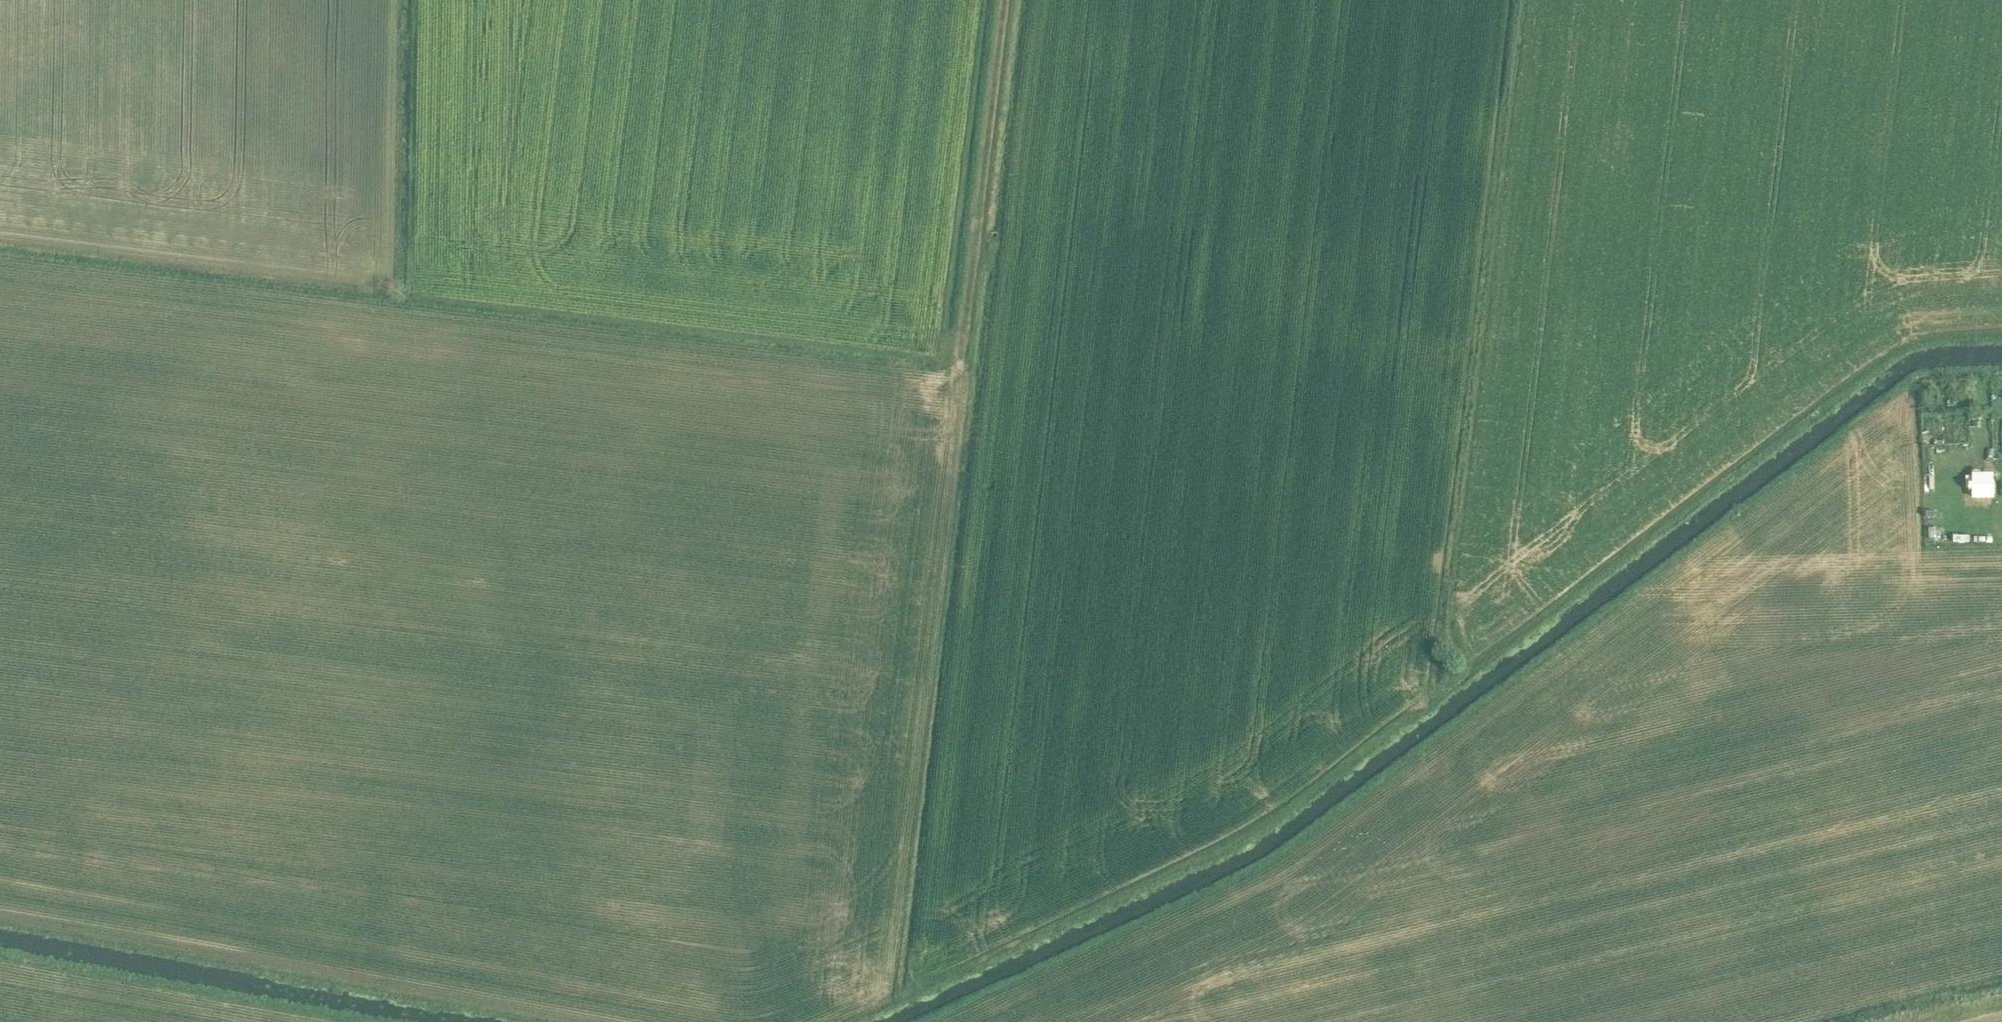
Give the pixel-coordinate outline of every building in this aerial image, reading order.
[(1993,493),(1993,474),(1973,474),(1973,493),(1993,493)]
